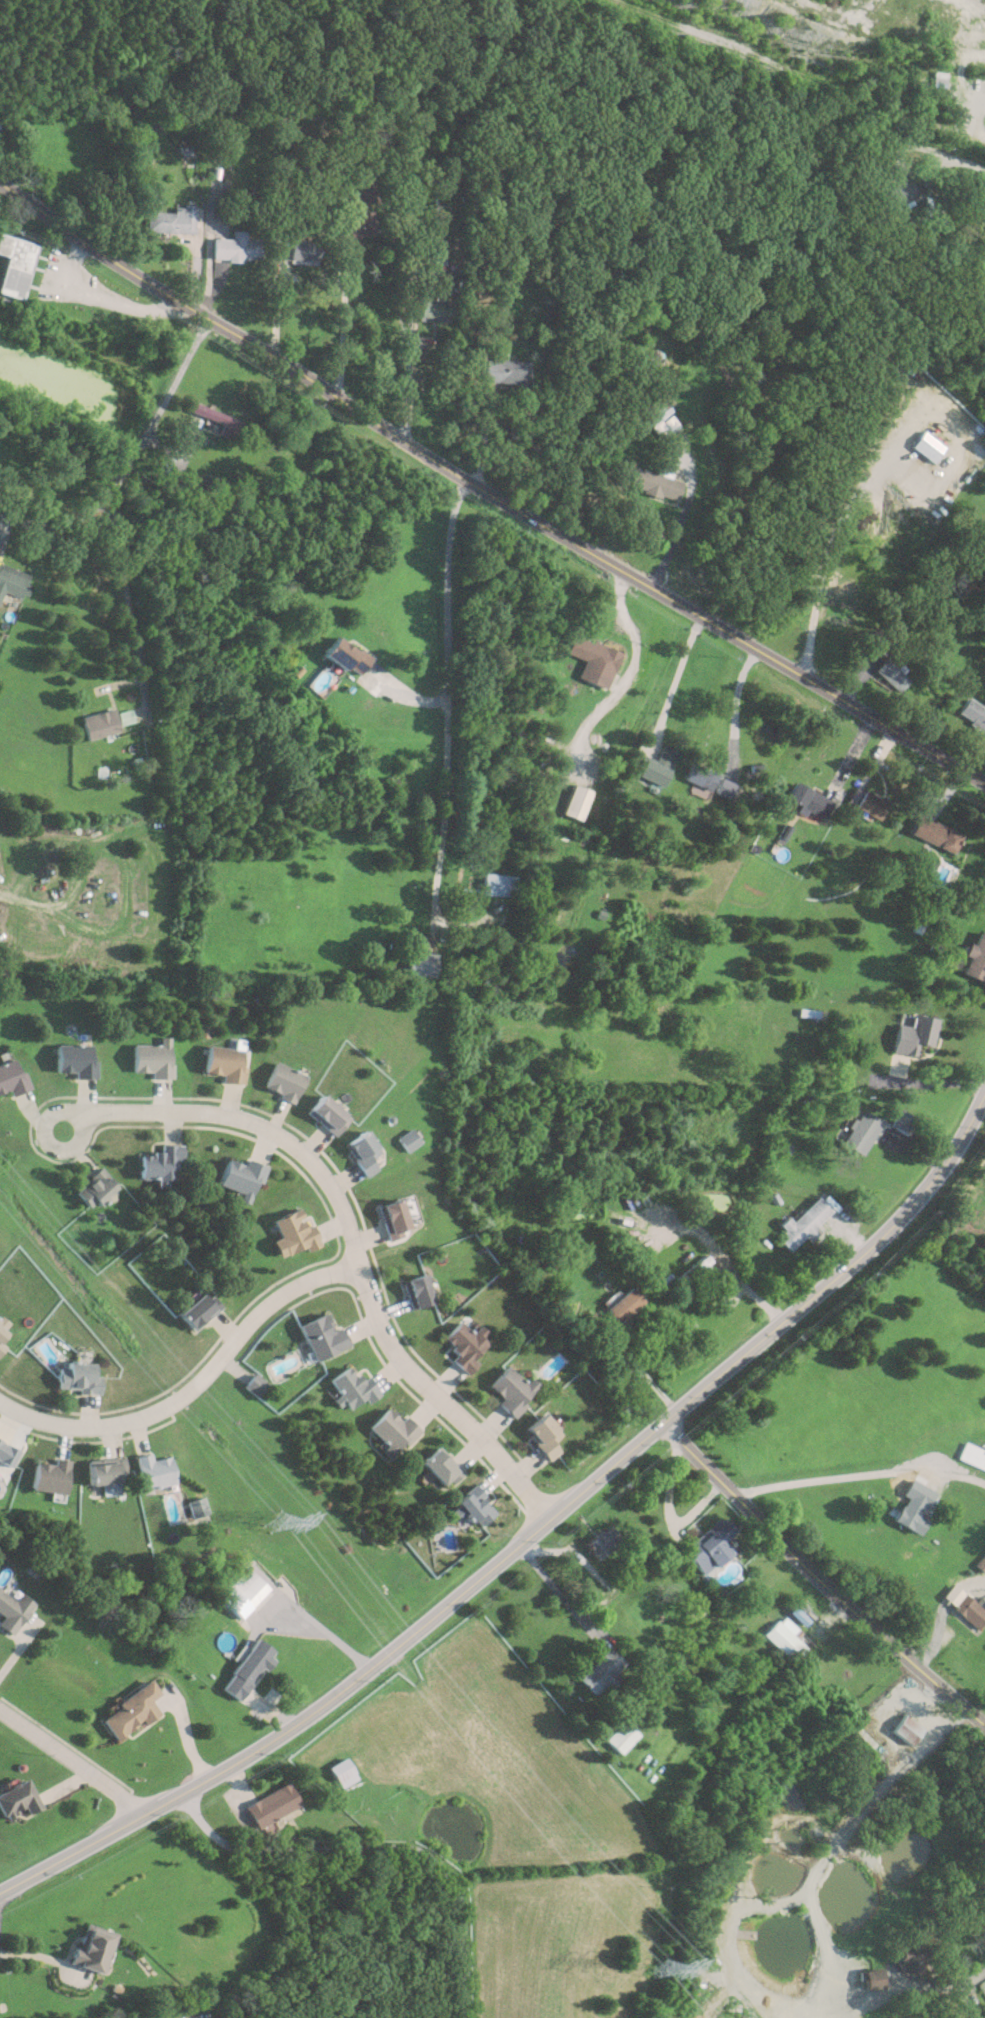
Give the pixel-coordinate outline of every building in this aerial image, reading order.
[(880,211),(915,197),(908,179),(873,194),(880,211)] [(192,235),(194,206),(171,205),(171,212),(143,211),(142,232),(192,235)] [(209,239),(209,261),(258,261),(258,240),(243,240),(243,231),(231,230),(231,239),(209,239)] [(0,234),(0,255),(3,256),(0,266),(0,293),(18,299),(34,244),(0,234)] [(316,263),(316,240),(288,239),(287,263),(316,263)] [(450,300),(417,298),(417,320),(449,321),(450,300)] [(505,360),(506,351),(492,350),(492,360),(482,359),(481,383),(526,384),(527,361),(505,360)] [(639,409),(651,425),(672,410),(661,394),(639,409)] [(240,419),(192,404),(190,412),(223,423),(219,434),(234,439),(240,419)] [(910,447),(931,462),(949,438),(928,422),(910,447)] [(624,485),(675,501),(681,481),(655,473),(630,465),(624,485)] [(0,565),(0,591),(21,598),(29,575),(0,565)] [(889,648),(878,632),(871,637),(882,653),(889,648)] [(365,659),(329,635),(317,653),(352,677),(365,659)] [(605,688),(618,652),(570,635),(562,656),(580,662),(575,678),(605,688)] [(906,680),(881,659),(870,671),(895,692),(906,680)] [(964,697),(953,714),(984,736),(984,712),(964,697)] [(117,732),(112,708),(79,716),(85,740),(117,732)] [(653,763),(642,759),(635,777),(662,788),(677,751),(661,745),(653,763)] [(683,780),(709,791),(716,774),(691,763),(683,780)] [(743,788),(723,779),(716,794),(736,804),(743,788)] [(786,800),(825,818),(833,801),(793,783),(786,800)] [(559,813),(582,821),(592,791),(569,784),(559,813)] [(853,807),(878,820),(887,803),(861,790),(853,807)] [(951,853),(959,834),(916,816),(908,834),(951,853)] [(479,894),(513,897),(515,875),(481,873),(479,894)] [(983,982),(984,976),(984,934),(973,930),(958,974),(983,982)] [(430,977),(433,955),(405,951),(402,973),(430,977)] [(929,1046),(933,1019),(909,1015),(907,1026),(894,1024),(889,1052),(913,1055),(915,1044),(929,1046)] [(148,1079),(168,1079),(169,1038),(157,1038),(156,1045),(129,1045),(129,1072),(148,1073),(148,1079)] [(71,1079),(94,1079),(94,1060),(88,1060),(88,1045),(52,1045),(52,1073),(71,1073),(71,1079)] [(217,1083),(238,1085),(242,1051),(202,1046),(199,1074),(218,1076),(217,1083)] [(6,1090),(8,1095),(28,1089),(22,1071),(17,1072),(13,1059),(0,1063),(0,1092),(6,1090)] [(299,1074),(267,1064),(258,1093),(290,1102),(299,1074)] [(344,1121),(317,1095),(301,1111),(328,1137),(344,1121)] [(837,1141),(855,1153),(876,1122),(859,1110),(837,1141)] [(415,1143),(405,1130),(392,1139),(402,1152),(415,1143)] [(359,1178),(373,1170),(366,1158),(374,1154),(362,1131),(340,1143),(359,1178)] [(172,1160),(180,1160),(180,1144),(156,1145),(156,1154),(136,1154),(137,1180),(172,1179),(172,1160)] [(214,1187),(235,1192),(233,1200),(249,1205),(260,1165),(243,1160),(242,1166),(222,1160),(214,1187)] [(89,1210),(115,1185),(97,1167),(71,1192),(89,1210)] [(791,1222),(787,1218),(779,1225),(784,1230),(776,1238),(788,1252),(805,1236),(810,1240),(819,1231),(814,1226),(831,1210),(818,1196),(791,1222)] [(397,1230),(405,1227),(395,1200),(374,1207),(387,1241),(399,1237),(397,1230)] [(270,1219),(276,1238),(269,1241),(275,1259),(316,1244),(303,1207),(270,1219)] [(716,1272),(706,1256),(674,1277),(680,1286),(699,1273),(704,1280),(716,1272)] [(411,1310),(432,1303),(422,1274),(401,1282),(411,1310)] [(191,1332),(218,1306),(202,1288),(175,1315),(191,1332)] [(605,1305),(615,1320),(640,1302),(631,1288),(605,1305)] [(297,1324),(311,1361),(348,1347),(340,1326),(330,1330),(324,1314),(297,1324)] [(0,1319),(0,1338),(9,1327),(0,1319)] [(469,1373),(477,1364),(471,1358),(486,1344),(480,1338),(485,1333),(478,1326),(470,1333),(458,1322),(438,1342),(469,1373)] [(92,1363),(57,1363),(56,1392),(99,1393),(99,1376),(91,1376),(92,1363)] [(347,1409),(363,1398),(367,1403),(380,1394),(366,1376),(359,1381),(347,1365),(327,1380),(338,1395),(330,1400),(336,1408),(343,1403),(347,1409)] [(520,1402),(535,1385),(527,1378),(523,1383),(505,1366),(487,1386),(500,1399),(497,1404),(512,1418),(524,1405),(520,1402)] [(389,1459),(418,1429),(404,1416),(399,1421),(386,1408),(367,1428),(385,1446),(380,1451),(389,1459)] [(549,1443),(558,1435),(540,1414),(521,1432),(547,1461),(557,1451),(549,1443)] [(984,1471),(984,1450),(963,1440),(956,1458),(984,1471)] [(445,1479),(450,1484),(461,1472),(435,1446),(417,1464),(439,1485),(445,1479)] [(142,1489),(175,1482),(170,1456),(152,1459),(150,1452),(135,1456),(142,1489)] [(69,1459),(54,1457),(53,1463),(34,1460),(30,1487),(64,1492),(69,1459)] [(86,1461),(87,1483),(120,1481),(119,1472),(124,1472),(123,1459),(86,1461)] [(473,1529),(494,1512),(472,1485),(451,1502),(473,1529)] [(924,1504),(906,1494),(892,1518),(918,1533),(926,1519),(918,1514),(924,1504)] [(188,1502),(194,1517),(209,1512),(203,1496),(188,1502)] [(701,1574),(729,1551),(721,1540),(734,1529),(723,1515),(681,1549),(701,1574)] [(582,1542),(594,1558),(619,1540),(607,1524),(582,1542)] [(976,1563),(983,1570),(984,1568),(984,1554),(976,1563)] [(230,1586),(252,1607),(270,1589),(248,1567),(230,1586)] [(0,1589),(0,1616),(2,1617),(0,1621),(0,1626),(14,1634),(34,1602),(19,1593),(16,1599),(0,1589)] [(965,1592),(952,1607),(976,1628),(984,1618),(984,1610),(965,1592)] [(791,1635),(797,1629),(783,1616),(763,1635),(791,1663),(806,1649),(791,1635)] [(239,1700),(273,1650),(254,1637),(220,1687),(239,1700)] [(617,1678),(612,1673),(623,1662),(607,1646),(576,1677),(593,1694),(601,1686),(606,1690),(617,1678)] [(98,1716),(116,1743),(159,1714),(149,1700),(158,1694),(149,1680),(98,1716)] [(906,1745),(920,1729),(902,1713),(888,1729),(906,1745)] [(603,1739),(619,1754),(638,1736),(622,1720),(603,1739)] [(340,1788),(355,1777),(341,1757),(326,1768),(340,1788)] [(0,1787),(0,1816),(1,1818),(22,1809),(24,1813),(38,1807),(23,1776),(0,1787)] [(251,1826),(296,1805),(286,1783),(241,1804),(251,1826)] [(63,1963),(99,1972),(110,1931),(81,1924),(73,1955),(66,1954),(63,1963)] [(922,1960),(922,1940),(892,1940),(892,1960),(922,1960)] [(861,1988),(879,1986),(877,1968),(859,1970),(861,1988)]
